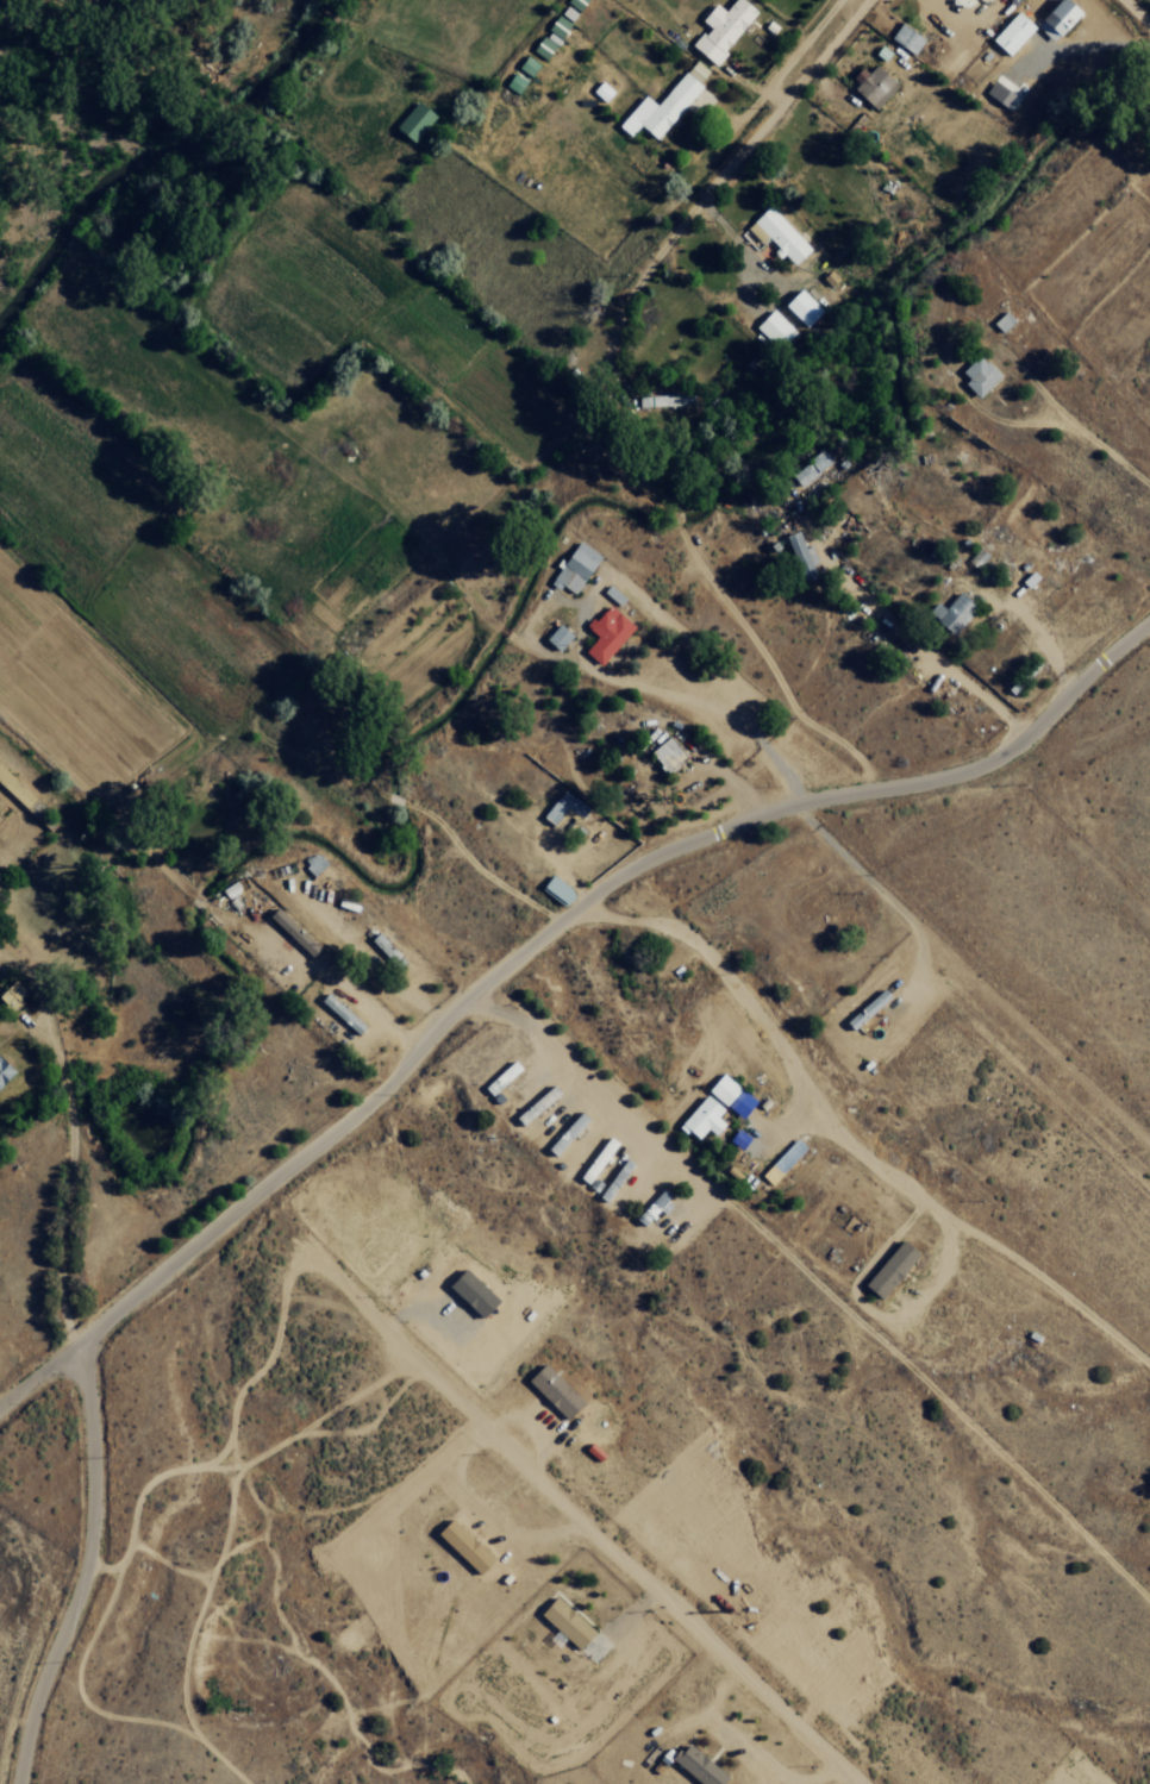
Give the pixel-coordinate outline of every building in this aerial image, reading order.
[(714,65),(754,10),(741,0),(730,0),(722,10),(711,2),(697,21),(704,25),(688,47),(714,65)] [(1064,0),(1054,0),(1032,24),(1051,41),(1078,12),(1064,0)] [(558,13),(569,21),(575,12),(564,4),(558,13)] [(988,39),(1006,56),(1033,27),(1014,10),(988,39)] [(568,22),(555,13),(544,29),(558,37),(568,22)] [(912,54),(922,39),(898,22),(887,37),(912,54)] [(544,60),(558,39),(544,30),(530,51),(544,60)] [(536,62),(522,55),(515,69),(530,75),(536,62)] [(696,82),(706,70),(693,59),(684,72),(696,82)] [(873,109),(895,85),(873,64),(864,73),(858,67),(844,81),(873,109)] [(641,94),(614,125),(627,136),(636,125),(652,140),(699,86),(681,71),(653,104),(641,94)] [(503,87),(517,93),(523,78),(509,72),(503,87)] [(983,93),(1001,106),(1015,86),(997,73),(983,93)] [(611,90),(599,79),(589,90),(601,101),(611,90)] [(391,126),(408,142),(432,116),(415,100),(391,126)] [(743,227),(759,244),(765,238),(778,251),(792,265),(809,249),(767,204),(743,227)] [(782,304),(805,327),(822,309),(799,287),(782,304)] [(755,325),(781,351),(798,333),(772,308),(755,325)] [(999,333),(1012,321),(1003,311),(990,323),(999,333)] [(955,374),(976,396),(996,376),(976,354),(955,374)] [(636,395),(636,406),(681,405),(681,395),(636,395)] [(830,461),(821,449),(788,474),(798,486),(830,461)] [(812,572),(810,565),(814,563),(809,545),(800,547),(796,531),(783,534),(795,577),(812,572)] [(571,595),(597,555),(575,540),(548,581),(571,595)] [(601,591),(617,606),(623,599),(608,584),(601,591)] [(941,608),(934,602),(925,611),(949,634),(974,608),(957,591),(941,608)] [(596,634),(581,651),(597,665),(632,627),(607,605),(587,626),(596,634)] [(555,651),(570,637),(556,623),(542,638),(555,651)] [(664,772),(682,756),(664,736),(646,752),(664,772)] [(573,817),(582,804),(560,788),(539,817),(550,826),(562,809),(573,817)] [(299,864),(310,876),(325,863),(314,851),(299,864)] [(559,906),(571,892),(549,873),(537,886),(559,906)] [(240,904),(233,893),(242,888),(237,879),(219,888),(231,909),(240,904)] [(308,957),(316,948),(272,906),(264,915),(308,957)] [(403,960),(375,931),(367,939),(394,968),(403,960)] [(9,1014),(27,993),(10,977),(0,989),(0,1006),(9,1014)] [(841,1020),(848,1029),(888,997),(881,988),(841,1020)] [(355,1035),(362,1026),(324,991),(316,999),(355,1035)] [(489,1095),(519,1068),(511,1058),(480,1086),(489,1095)] [(8,1073),(0,1065),(0,1082),(8,1073)] [(753,1100),(720,1071),(705,1088),(738,1117),(753,1100)] [(520,1126),(557,1092),(549,1083),(512,1117),(520,1126)] [(716,1117),(722,1108),(701,1093),(677,1126),(696,1140),(705,1128),(713,1134),(722,1122),(716,1117)] [(555,1157),(585,1117),(575,1110),(545,1150),(555,1157)] [(591,1178),(617,1143),(605,1135),(575,1177),(596,1193),(601,1186),(591,1178)] [(804,1148),(794,1138),(758,1174),(768,1184),(804,1148)] [(596,1196),(605,1202),(630,1163),(622,1157),(596,1196)] [(860,1283),(876,1298),(916,1254),(900,1239),(860,1283)] [(478,1318),(494,1299),(460,1267),(443,1286),(478,1318)] [(523,1379),(561,1420),(579,1403),(541,1362),(523,1379)] [(489,1559),(446,1518),(431,1533),(475,1574),(489,1559)] [(574,1649),(590,1631),(551,1596),(535,1613),(574,1649)] [(723,1777),(683,1741),(667,1758),(697,1783),(717,1783),(723,1777)]
